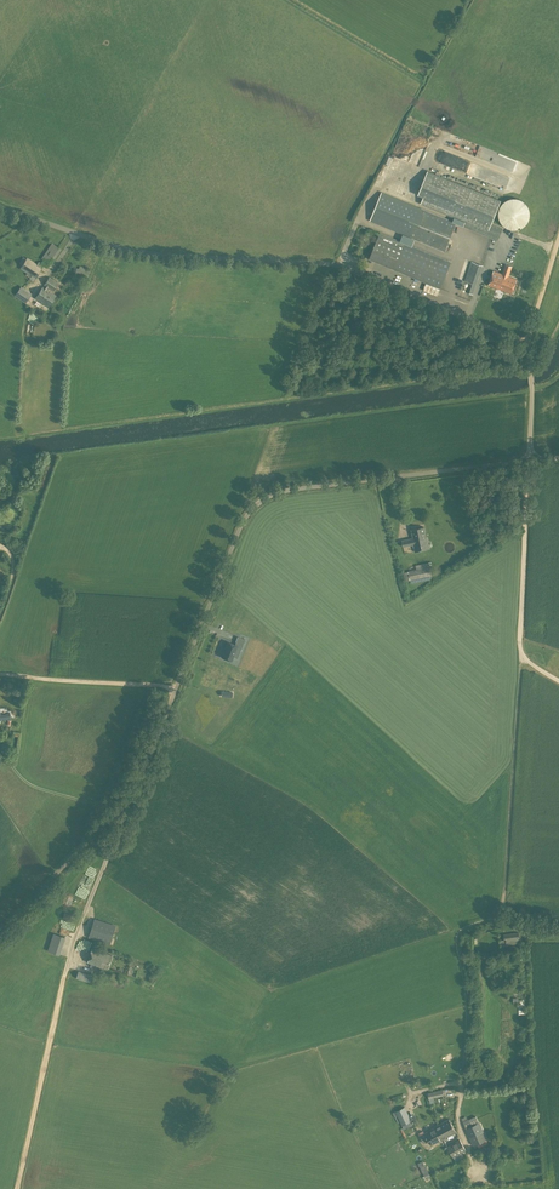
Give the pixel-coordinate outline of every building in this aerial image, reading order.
[(502,229),(498,227),(487,222),(497,199),(427,170),(417,194),(423,196),(420,203),(465,222),(463,226),(465,227),(494,238),(498,240),(502,229)] [(456,222),(420,208),(382,192),(369,220),(444,251),(456,222)] [(504,226),(507,228),(509,229),(512,229),(515,229),(518,229),(521,228),(523,227),(525,225),(527,223),(529,220),(529,217),(530,214),(530,211),(529,209),(528,206),(526,204),(524,201),(522,200),(519,199),(516,198),(513,198),(510,199),(508,199),(504,201),(502,203),(501,205),(500,207),(499,211),(498,213),(498,216),(499,219),(500,222),(502,224),(504,226)] [(380,233),(370,259),(440,288),(450,262),(445,260),(447,256),(402,238),(401,242),(380,233)] [(52,243),(41,258),(50,264),(61,249),(52,243)] [(27,257),(20,268),(31,276),(29,278),(33,281),(44,265),(39,261),(37,264),(27,257)] [(483,265),(471,261),(464,281),(468,283),(465,291),(473,294),(483,265)] [(500,289),(509,266),(506,265),(502,274),(494,271),(489,285),(500,289)] [(511,267),(509,266),(500,289),(512,293),(517,279),(508,276),(511,267)] [(89,271),(77,268),(75,273),(87,277),(89,271)] [(49,277),(44,284),(53,291),(58,283),(49,277)] [(21,286),(14,295),(18,298),(25,289),(21,286)] [(35,298),(48,307),(56,296),(42,287),(35,298)] [(411,529),(413,538),(402,540),(403,546),(414,544),(415,551),(429,548),(427,537),(426,537),(424,527),(411,529)] [(405,581),(431,575),(431,574),(433,573),(431,562),(415,565),(416,569),(403,572),(405,581)] [(226,659),(236,663),(242,648),(243,649),(244,645),(247,647),(249,642),(242,639),(241,639),(242,639),(240,643),(240,644),(239,647),(232,644),(226,659)] [(220,696),(231,697),(232,691),(221,689),(220,696)] [(11,718),(10,712),(1,714),(0,710),(0,720),(11,718)] [(115,926),(94,920),(89,936),(110,943),(115,926)] [(48,950),(59,954),(65,937),(53,933),(48,950)] [(507,939),(519,938),(518,933),(504,935),(505,945),(508,945),(507,939)] [(95,968),(96,965),(107,968),(112,955),(92,948),(88,962),(90,963),(89,966),(95,968)] [(92,975),(78,971),(74,969),(72,975),(76,976),(76,978),(90,983),(92,975)] [(429,1099),(444,1096),(442,1089),(427,1092),(429,1099)] [(395,1111),(402,1125),(403,1124),(412,1120),(405,1106),(397,1110),(395,1111)] [(449,1119),(438,1125),(443,1135),(442,1136),(443,1139),(456,1132),(449,1119)] [(470,1119),(466,1121),(465,1119),(463,1120),(463,1122),(473,1145),(480,1141),(479,1138),(486,1135),(480,1122),(477,1124),(473,1126),(470,1119)] [(443,1135),(438,1125),(424,1133),(425,1133),(420,1136),(424,1143),(428,1140),(431,1145),(441,1140),(443,1139),(442,1136),(443,1135)] [(453,1158),(466,1150),(460,1139),(447,1147),(453,1158)] [(429,1173),(426,1166),(421,1169),(424,1176),(429,1173)]
